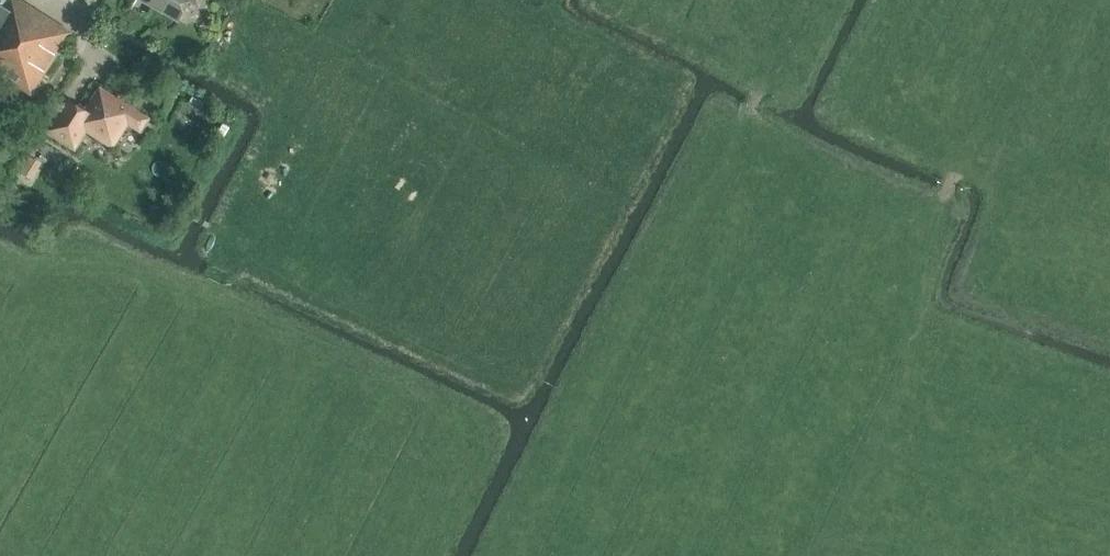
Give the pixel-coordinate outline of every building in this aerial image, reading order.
[(32,94),(71,31),(22,0),(0,0),(0,74),(32,94)] [(180,19),(191,0),(146,0),(180,19)] [(47,130),(75,148),(87,129),(113,146),(128,122),(141,130),(148,118),(100,88),(85,111),(66,100),(47,130)] [(29,155),(19,171),(32,179),(42,163),(29,155)]
